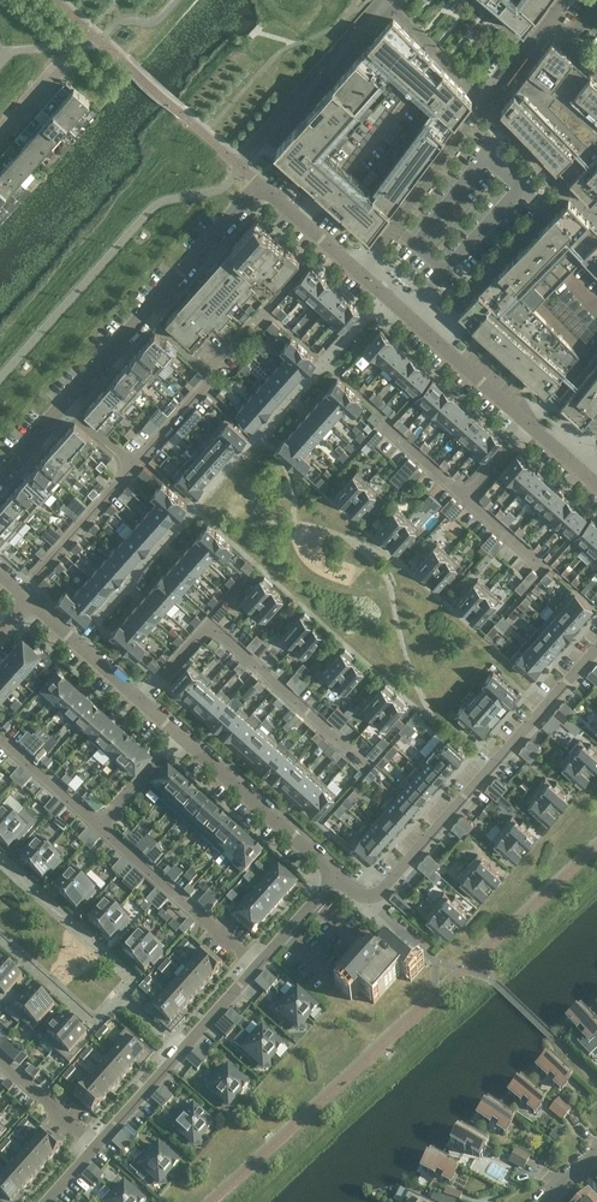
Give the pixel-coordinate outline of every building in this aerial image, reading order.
[(524,31),(547,0),(487,0),(524,31)] [(393,19),(276,151),(317,187),(339,163),(350,174),(329,198),(371,236),(472,101),(393,19)] [(501,110),(591,202),(596,196),(596,80),(552,42),(501,110)] [(522,64),(517,72),(525,77),(530,69),(522,64)] [(74,88),(64,99),(64,100),(79,114),(90,102),(74,88)] [(69,125),(79,114),(64,100),(54,111),(69,125)] [(69,125),(54,111),(44,122),(59,136),(69,125)] [(59,136),(44,122),(33,133),(49,147),(59,136)] [(49,147),(33,133),(23,145),(39,159),(49,147)] [(39,159),(23,145),(13,156),(29,170),(39,159)] [(29,170),(13,156),(3,167),(19,181),(29,170)] [(3,167),(0,171),(0,185),(9,193),(19,181),(3,167)] [(0,185),(0,203),(9,193),(0,185)] [(459,314),(505,356),(549,394),(552,391),(550,389),(570,367),(581,355),(534,309),(580,262),(596,280),(596,230),(569,201),(519,252),(459,314)] [(176,309),(166,321),(191,342),(201,331),(197,328),(201,324),(208,330),(245,287),(249,284),(257,274),(257,273),(259,270),(277,286),(300,261),(286,249),(282,246),(282,245),(256,222),(256,221),(255,221),(233,246),(236,249),(183,308),(189,313),(185,317),(176,309)] [(310,268),(290,290),(300,299),(320,276),(310,268)] [(312,306),(330,285),(320,277),(302,297),(312,306)] [(321,315),(340,294),(330,285),(312,306),(312,307),(315,303),(324,311),(321,314),(321,315)] [(331,323),(349,303),(340,294),(321,315),(331,323)] [(359,312),(349,303),(331,323),(341,332),(359,312)] [(282,319),(287,314),(277,305),(272,310),(282,319)] [(287,314),(282,319),(285,322),(290,317),(287,314)] [(280,329),(272,321),(267,328),(275,335),(280,329)] [(297,323),(292,328),(295,331),(300,326),(297,323)] [(306,331),(302,337),(305,340),(310,334),(306,331)] [(372,360),(391,340),(381,331),(362,351),(372,360)] [(177,352),(155,333),(146,343),(168,362),(177,352)] [(316,360),(291,338),(282,348),(288,354),(305,370),(307,371),(316,360)] [(385,365),(400,348),(391,340),(372,360),(373,361),(376,357),(385,365)] [(159,372),(168,362),(146,343),(138,353),(159,372)] [(268,347),(263,343),(257,349),(263,354),(268,347)] [(323,346),(318,351),(321,354),(326,349),(323,346)] [(395,374),(410,357),(400,348),(385,365),(395,374)] [(159,372),(138,353),(129,363),(150,382),(159,372)] [(558,401),(559,403),(583,425),(596,408),(596,353),(558,401)] [(305,370),(288,354),(280,364),(297,379),(305,370)] [(401,386),(420,366),(410,357),(395,374),(404,382),(401,386)] [(240,368),(245,373),(251,367),(246,362),(240,368)] [(150,382),(129,363),(120,372),(142,392),(142,391),(139,388),(146,380),(150,383),(150,382)] [(297,379),(280,364),(273,372),(290,387),(297,379)] [(412,395),(430,375),(420,366),(401,386),(412,395)] [(197,371),(194,374),(200,379),(203,376),(197,371)] [(112,382),(133,401),(142,392),(120,372),(112,382)] [(290,387),(273,372),(263,383),(280,398),(290,387)] [(240,380),(234,375),(231,378),(237,383),(240,380)] [(362,401),(337,379),(328,390),(329,391),(346,406),(353,412),(362,401)] [(443,388),(444,389),(445,388),(438,382),(437,383),(433,379),(413,401),(424,410),(443,388)] [(194,386),(188,381),(185,384),(191,389),(194,386)] [(133,401),(112,382),(103,392),(125,412),(126,411),(125,411),(133,401)] [(280,398),(263,383),(254,393),(271,408),(280,398)] [(364,383),(359,388),(362,391),(367,386),(364,383)] [(453,397),(453,398),(454,397),(447,391),(447,392),(444,389),(443,388),(424,410),(434,419),(453,397)] [(225,396),(220,391),(217,394),(222,399),(225,396)] [(346,406),(329,391),(320,400),(338,415),(346,406)] [(374,391),(369,397),(372,400),(377,394),(374,391)] [(117,421),(125,412),(103,392),(95,401),(117,421)] [(271,408),(254,393),(246,403),(263,418),(271,408)] [(207,396),(204,399),(210,404),(213,401),(207,396)] [(462,406),(463,406),(464,405),(457,399),(456,400),(453,398),(453,397),(434,419),(443,427),(462,406)] [(174,408),(177,405),(171,400),(168,404),(174,408)] [(329,425),(338,415),(320,400),(312,410),(329,425)] [(383,400),(378,406),(382,408),(387,403),(383,400)] [(117,421),(95,401),(85,412),(108,432),(117,421)] [(254,428),(263,418),(246,403),(237,413),(254,428)] [(473,415),(474,414),(467,408),(466,409),(463,406),(462,406),(443,427),(453,436),(472,414),(473,415)] [(393,409),(389,415),(392,418),(397,412),(393,409)] [(329,425),(312,410),(303,420),(320,435),(329,425)] [(367,418),(375,425),(381,419),(373,411),(367,418)] [(482,423),(482,424),(483,422),(477,417),(476,418),(473,415),(472,414),(453,436),(463,444),(482,423)] [(157,416),(154,420),(159,425),(162,421),(157,416)] [(190,416),(187,419),(192,424),(195,421),(190,416)] [(247,437),(225,417),(216,428),(237,446),(236,447),(237,448),(247,437)] [(394,423),(397,426),(402,421),(399,418),(394,423)] [(189,427),(192,424),(187,419),(184,422),(189,427)] [(156,428),(159,425),(154,420),(151,423),(156,428)] [(320,435),(303,420),(295,429),(312,445),(320,435)] [(97,443),(75,423),(67,433),(89,453),(97,443)] [(473,453),(491,432),(492,432),(493,431),(486,425),(485,426),(482,424),(482,423),(463,444),(473,453)] [(409,427),(404,432),(407,435),(412,430),(409,427)] [(136,433),(130,428),(125,434),(130,439),(136,433)] [(237,446),(216,428),(207,437),(228,456),(236,447),(237,446)] [(304,453),(312,445),(295,429),(287,438),(304,453)] [(377,430),(366,442),(373,448),(383,436),(377,430)] [(483,461),(502,440),(496,434),(495,435),(492,432),(491,432),(473,453),(483,461)] [(67,433),(57,443),(79,462),(78,463),(79,464),(89,453),(67,433)] [(172,435),(169,438),(175,443),(178,440),(172,435)] [(228,456),(207,437),(199,447),(219,465),(228,456)] [(311,459),(304,453),(287,438),(285,437),(276,448),(301,470),(311,459)] [(172,446),(175,443),(169,438),(167,441),(172,446)] [(420,447),(423,450),(428,444),(425,441),(420,447)] [(79,462),(57,443),(48,453),(70,472),(78,463),(79,462)] [(219,465),(199,447),(190,457),(211,475),(219,465)] [(344,450),(341,453),(346,458),(349,455),(344,450)] [(70,472),(48,453),(40,463),(61,482),(70,472)] [(528,464),(527,464),(524,461),(525,460),(518,454),(499,476),(509,485),(528,464)] [(211,475),(190,457),(189,457),(193,460),(186,469),(182,466),(181,466),(202,485),(203,484),(211,475)] [(157,463),(152,458),(149,461),(154,466),(157,463)] [(439,464),(443,467),(447,462),(444,459),(439,464)] [(107,465),(102,460),(96,466),(101,471),(107,465)] [(400,473),(407,479),(417,467),(411,461),(400,473)] [(61,482),(40,463),(31,472),(53,492),(53,491),(50,488),(57,479),(61,482)] [(537,473),(537,472),(534,470),(535,469),(528,463),(527,464),(528,464),(509,485),(519,494),(537,473)] [(194,496),(204,485),(203,484),(202,485),(181,466),(172,476),(194,496)] [(152,475),(144,467),(138,474),(146,481),(152,475)] [(423,472),(417,467),(407,479),(413,484),(423,472)] [(332,474),(326,469),(324,472),(329,477),(332,474)] [(457,470),(452,476),(455,478),(460,473),(457,470)] [(347,504),(368,481),(357,471),(349,480),(346,476),(340,483),(343,486),(336,494),(347,504)] [(529,502),(547,482),(546,481),(543,478),(544,477),(538,471),(537,472),(537,473),(519,494),(529,502)] [(53,492),(31,472),(23,482),(44,501),(53,492)] [(370,479),(381,487),(386,481),(376,472),(370,479)] [(321,477),(316,483),(324,490),(329,484),(321,477)] [(538,511),(557,490),(556,490),(553,487),(554,486),(547,480),(546,481),(547,482),(529,502),(538,511)] [(371,500),(379,491),(368,481),(347,504),(359,514),(366,506),(369,510),(375,503),(371,500)] [(44,501),(23,482),(14,492),(35,511),(36,510),(33,507),(40,499),(43,502),(44,501)] [(162,483),(152,493),(178,515),(187,505),(162,483)] [(129,484),(123,490),(129,495),(134,489),(129,484)] [(99,492),(93,487),(90,490),(96,495),(99,492)] [(566,499),(566,498),(563,496),(564,495),(557,489),(556,490),(557,490),(538,511),(548,519),(566,499)] [(35,511),(14,492),(5,501),(27,521),(35,511)] [(431,492),(421,503),(433,515),(444,503),(431,492)] [(178,515),(152,493),(159,499),(150,509),(168,526),(178,515)] [(441,509),(447,515),(458,503),(451,497),(441,509)] [(566,498),(566,499),(548,519),(558,528),(576,508),(572,504),(573,503),(567,497),(566,498)] [(493,503),(490,500),(485,505),(489,508),(493,503)] [(5,501),(0,507),(0,514),(18,530),(27,521),(5,501)] [(117,508),(112,503),(106,510),(112,514),(117,508)] [(464,508),(458,503),(447,515),(453,520),(464,508)] [(576,507),(576,508),(558,528),(568,537),(586,517),(582,513),(583,512),(576,506),(575,507),(576,507)] [(81,512),(76,507),(73,510),(79,515),(81,512)] [(388,540),(408,517),(397,507),(389,516),(386,513),(380,519),(384,522),(377,530),(388,540)] [(495,514),(498,517),(503,511),(500,508),(495,514)] [(168,526),(150,509),(141,519),(159,535),(168,526)] [(510,510),(506,514),(503,511),(498,517),(508,525),(516,516),(510,510)] [(0,514),(0,531),(9,540),(18,530),(0,514)] [(412,536),(419,527),(408,517),(388,540),(389,542),(387,545),(395,552),(398,549),(399,550),(406,543),(410,546),(415,539),(412,536)] [(159,535),(141,519),(133,528),(151,545),(159,535)] [(596,533),(596,524),(591,519),(573,539),(583,549),(596,533)] [(100,528),(95,523),(89,529),(94,534),(100,528)] [(198,535),(223,557),(232,547),(207,525),(198,535)] [(151,545),(133,528),(124,538),(142,554),(151,545)] [(58,537),(61,534),(56,529),(53,533),(58,537)] [(0,531),(0,543),(5,537),(9,541),(9,540),(0,531)] [(481,545),(488,551),(498,539),(492,533),(481,545)] [(596,552),(596,533),(583,549),(592,557),(596,552)] [(199,537),(191,546),(208,561),(216,552),(223,558),(223,557),(198,535),(199,537)] [(142,554),(124,538),(115,547),(133,564),(142,554)] [(504,544),(498,539),(488,551),(494,556),(504,544)] [(83,547),(77,542),(72,549),(77,553),(83,547)] [(428,576),(449,553),(437,543),(430,552),(426,549),(420,555),(424,559),(417,566),(418,568),(415,571),(424,578),(426,575),(428,576)] [(539,543),(534,548),(537,551),(542,546),(539,543)] [(47,550),(42,545),(39,549),(44,553),(47,550)] [(208,561),(191,546),(182,555),(199,571),(208,561)] [(133,564),(115,547),(106,557),(124,574),(133,564)] [(41,557),(44,553),(39,549),(36,552),(41,557)] [(549,552),(544,557),(547,560),(552,555),(549,552)] [(452,572),(460,563),(449,553),(428,576),(439,586),(446,579),(450,582),(455,575),(452,572)] [(199,571),(182,555),(173,565),(190,580),(199,571)] [(124,574),(106,557),(98,567),(116,583),(124,574)] [(551,564),(554,567),(559,561),(556,558),(551,564)] [(254,568),(246,560),(241,567),(249,574),(254,568)] [(65,566),(60,561),(54,568),(60,573),(65,566)] [(29,570),(24,565),(21,568),(26,573),(29,570)] [(190,580),(173,565),(165,575),(182,590),(190,580)] [(116,583),(98,567),(89,576),(107,593),(116,583)] [(566,567),(561,573),(564,576),(569,570),(566,567)] [(521,581),(528,587),(538,575),(532,569),(521,581)] [(549,569),(547,573),(552,577),(555,574),(549,569)] [(182,590),(165,575),(156,585),(173,600),(182,590)] [(107,593),(89,576),(80,586),(98,602),(107,593)] [(230,587),(236,581),(231,576),(225,582),(230,587)] [(576,576),(571,581),(574,584),(579,579),(576,576)] [(52,584),(45,578),(44,577),(39,583),(47,591),(52,584)] [(251,612),(272,589),(270,588),(273,585),(265,577),(262,580),(260,579),(253,587),(250,584),(244,590),(248,593),(240,602),(251,612)] [(468,613),(489,589),(478,579),(470,588),(466,585),(461,591),(464,595),(457,602),(468,613)] [(173,600),(156,585),(147,594),(164,610),(173,600)] [(585,585),(580,590),(584,593),(589,587),(585,585)] [(98,602),(80,586),(72,594),(66,588),(65,589),(91,612),(90,611),(98,602)] [(540,591),(535,586),(532,589),(537,594),(540,591)] [(91,612),(65,589),(56,599),(82,622),(91,612)] [(283,599),(272,589),(251,612),(262,622),(283,599)] [(492,608),(500,599),(489,589),(468,613),(480,622),(487,615),(490,618),(496,611),(492,608)] [(592,608),(572,589),(563,599),(583,618),(592,608)] [(164,610),(147,594),(139,604),(156,619),(164,610)] [(213,606),(219,600),(213,595),(208,602),(213,606)] [(526,607),(529,604),(523,599),(520,602),(526,607)] [(583,618),(563,599),(554,609),(575,627),(583,618)] [(229,609),(223,603),(212,615),(218,621),(229,609)] [(156,619),(139,604),(130,614),(147,629),(156,619)] [(575,627),(554,609),(545,619),(566,637),(575,627)] [(291,648),(312,625),(310,624),(313,621),(305,613),(302,616),(301,615),(294,623),(290,620),(285,626),(288,629),(280,638),(291,648)] [(121,622),(139,638),(147,629),(130,614),(122,623),(121,622)] [(201,620),(196,615),(190,621),(196,626),(201,620)] [(508,626),(511,623),(506,618),(503,621),(508,626)] [(566,637),(545,619),(537,628),(557,647),(566,637)] [(146,644),(139,638),(121,622),(111,633),(136,655),(146,644)] [(303,658),(323,635),(312,625),(291,648),(303,658)] [(557,647),(537,628),(536,629),(540,632),(532,641),(549,657),(557,647)] [(493,636),(491,635),(487,632),(484,635),(490,640),(493,636)] [(178,645),(184,639),(179,634),(173,640),(178,645)] [(246,646),(252,651),(263,640),(257,634),(246,646)] [(39,654),(21,638),(13,648),(30,664),(39,654)] [(269,645),(263,640),(252,651),(259,657),(269,645)] [(549,657),(532,641),(524,650),(520,647),(520,648),(540,666),(549,657)] [(215,650),(218,653),(223,647),(220,644),(215,650)] [(30,664),(13,648),(4,658),(21,673),(30,664)] [(540,666),(520,648),(510,658),(531,676),(540,666)] [(332,684),(352,661),(351,660),(353,657),(345,649),(343,653),(341,651),(334,659),(330,656),(325,662),(328,666),(324,670),(335,680),(331,684),(332,684)] [(167,658),(161,653),(159,657),(164,662),(167,658)] [(191,662),(192,663),(194,660),(190,656),(170,680),(173,683),(191,662)] [(4,658),(0,662),(0,672),(12,683),(21,673),(4,658)] [(161,665),(153,658),(147,664),(155,671),(161,665)] [(343,694),(363,671),(352,661),(332,684),(343,694)] [(183,692),(201,672),(192,663),(191,662),(173,683),(172,684),(183,694),(184,693),(183,692)] [(245,668),(242,665),(237,670),(241,673),(245,668)] [(39,672),(44,677),(48,673),(42,669),(39,672)] [(592,669),(587,675),(596,685),(596,673),(592,669)] [(67,679),(56,670),(38,690),(49,700),(52,697),(67,679)] [(286,682),(293,687),(303,676),(297,670),(286,682)] [(0,672),(0,690),(3,693),(12,683),(0,672)] [(193,701),(208,684),(199,676),(202,672),(201,672),(183,692),(184,693),(193,701)] [(486,703),(505,682),(493,672),(483,683),(485,685),(477,695),(486,703)] [(310,681),(303,676),(293,687),(299,693),(310,681)] [(33,690),(39,683),(34,678),(27,686),(33,690)] [(62,705),(77,688),(67,679),(52,697),(62,705)] [(254,685),(257,687),(262,682),(258,679),(254,685)] [(506,704),(516,693),(505,682),(486,703),(495,712),(504,702),(506,704)] [(202,709),(221,689),(220,688),(217,692),(208,684),(193,701),(202,709)] [(372,720),(393,697),(391,695),(394,693),(386,685),(383,689),(381,687),(374,695),(371,692),(365,698),(369,702),(361,710),(372,720)] [(69,718),(88,698),(87,692),(82,692),(77,688),(62,705),(58,709),(69,718)] [(212,718),(230,697),(221,689),(202,709),(211,717),(212,718)] [(467,724),(486,703),(477,695),(468,705),(466,703),(456,714),(467,724)] [(397,715),(404,707),(402,706),(405,703),(397,696),(395,698),(393,697),(372,720),(383,730),(391,722),(395,725),(400,718),(397,715)] [(221,728),(240,706),(239,706),(236,709),(228,702),(231,698),(230,697),(212,718),(211,717),(210,719),(221,728)] [(15,710),(22,703),(16,698),(10,705),(15,710)] [(83,724),(99,707),(88,698),(69,718),(79,728),(83,724)] [(284,702),(281,699),(276,705),(279,708),(284,702)] [(576,711),(564,701),(558,707),(570,718),(576,711)] [(487,722),(495,712),(486,703),(467,724),(479,735),(489,724),(487,722)] [(231,735),(250,715),(240,706),(221,728),(231,737),(232,736),(231,735)] [(327,718),(333,723),(344,712),(337,706),(327,718)] [(92,732),(108,716),(99,707),(83,724),(92,732)] [(564,724),(570,718),(558,707),(553,714),(564,724)] [(413,726),(422,716),(416,711),(408,721),(413,726)] [(350,717),(344,712),(333,723),(339,729),(350,717)] [(99,746),(118,725),(114,721),(114,715),(108,716),(92,732),(89,736),(99,746)] [(241,744),(259,723),(256,727),(247,719),(250,715),(231,735),(232,736),(241,744)] [(251,753),(269,732),(259,723),(241,744),(251,753)] [(6,732),(11,727),(8,724),(3,729),(6,732)] [(110,755),(128,734),(118,725),(99,746),(110,755)] [(312,736),(315,739),(320,734),(317,731),(312,736)] [(260,761),(279,741),(269,732),(251,753),(260,761)] [(120,764),(139,743),(128,734),(110,755),(120,764)] [(462,753),(443,736),(434,746),(453,764),(462,753)] [(536,756),(542,749),(530,739),(524,745),(536,756)] [(24,748),(29,742),(26,740),(21,745),(24,748)] [(596,750),(596,749),(591,744),(588,747),(580,740),(570,751),(591,771),(594,767),(595,768),(596,765),(596,756),(594,753),(596,750)] [(269,771),(285,753),(276,745),(279,741),(260,761),(259,762),(269,771)] [(27,751),(32,746),(29,742),(24,748),(27,751)] [(384,748),(378,742),(367,754),(373,759),(384,748)] [(149,752),(148,746),(143,747),(139,743),(120,764),(131,774),(143,759),(149,759),(149,754),(149,753),(149,752)] [(394,744),(385,754),(390,758),(399,749),(394,744)] [(531,762),(536,756),(524,745),(519,752),(531,762)] [(453,764),(434,746),(425,756),(445,773),(453,764)] [(342,754),(339,751),(334,757),(337,760),(342,754)] [(591,771),(570,751),(560,763),(582,782),(589,774),(588,774),(591,771)] [(280,779),(298,758),(297,758),(294,761),(285,753),(269,771),(279,780),(280,779)] [(376,763),(382,768),(390,758),(385,754),(376,763)] [(445,773),(425,756),(416,765),(436,783),(445,773)] [(44,767),(49,761),(46,758),(41,764),(44,767)] [(289,787),(308,767),(298,758),(280,779),(289,787)] [(48,770),(53,764),(49,761),(44,767),(48,770)] [(436,783),(416,765),(408,775),(412,779),(427,793),(436,783)] [(16,784),(26,773),(20,767),(10,779),(16,784)] [(299,796),(317,775),(308,767),(289,787),(299,796)] [(357,777),(362,772),(359,769),(354,774),(357,777)] [(179,780),(175,776),(175,770),(169,771),(169,770),(168,771),(162,771),(162,777),(150,791),(161,800),(179,780)] [(22,790),(32,778),(26,773),(16,784),(22,790)] [(309,805),(327,784),(317,775),(299,796),(308,804),(309,805)] [(412,779),(408,775),(399,785),(404,789),(419,802),(427,793),(412,779)] [(65,784),(70,779),(66,776),(61,782),(65,784)] [(337,792),(343,786),(333,777),(327,783),(337,792)] [(508,787),(496,777),(491,783),(502,794),(508,787)] [(560,791),(563,787),(557,782),(554,785),(546,778),(536,789),(557,809),(560,805),(561,806),(568,798),(560,791)] [(68,788),(73,782),(70,779),(65,784),(68,788)] [(171,810),(190,789),(179,780),(161,800),(171,810)] [(502,794),(491,783),(485,790),(497,800),(502,794)] [(318,815),(337,793),(327,784),(309,805),(308,804),(307,805),(318,815)] [(181,819),(200,798),(190,789),(171,810),(181,819)] [(419,802),(404,789),(396,797),(391,793),(390,795),(410,812),(419,802)] [(557,809),(536,789),(526,801),(548,820),(555,812),(554,812),(557,809)] [(508,806),(512,800),(503,793),(498,799),(508,806)] [(85,803),(90,797),(87,794),(82,800),(85,803)] [(410,812),(390,795),(382,804),(386,808),(401,822),(410,812)] [(89,806),(94,800),(90,797),(85,803),(89,806)] [(50,815),(61,803),(54,798),(44,809),(50,815)] [(210,807),(210,801),(204,802),(200,798),(181,819),(191,828),(210,807)] [(56,820),(66,809),(61,803),(50,815),(56,820)] [(18,816),(8,807),(4,810),(1,808),(0,809),(0,836),(18,816)] [(201,837),(220,816),(210,807),(191,828),(201,837)] [(401,822),(386,808),(377,818),(393,831),(401,822)] [(468,832),(474,825),(462,815),(457,821),(468,832)] [(28,832),(25,829),(29,826),(18,816),(0,836),(0,841),(9,849),(15,842),(17,844),(28,832)] [(212,846),(230,825),(220,816),(201,837),(212,846)] [(526,829),(529,825),(523,820),(520,823),(512,816),(502,827),(512,836),(523,847),(526,843),(527,844),(534,836),(526,829)] [(393,831),(377,818),(370,827),(369,828),(384,841),(393,831)] [(468,832),(457,821),(451,828),(463,838),(468,832)] [(384,841),(369,828),(370,827),(365,823),(357,832),(356,833),(375,851),(384,841)] [(222,856),(226,852),(241,835),(236,831),(236,825),(230,825),(212,846),(222,856)] [(523,847),(512,836),(502,827),(492,839),(500,846),(497,849),(503,855),(506,851),(514,858),(521,850),(520,850),(523,847)] [(84,845),(95,834),(88,828),(78,839),(84,845)] [(126,839),(131,834),(128,831),(123,836),(126,839)] [(375,851),(356,833),(347,843),(367,860),(375,851)] [(90,850),(100,839),(95,834),(84,845),(90,850)] [(129,842),(134,837),(131,834),(126,839),(129,842)] [(235,860),(250,843),(241,835),(226,852),(235,860)] [(32,869),(52,847),(42,837),(38,841),(35,838),(24,851),(27,853),(21,860),(32,869)] [(137,846),(143,852),(149,846),(144,840),(137,846)] [(250,843),(235,860),(232,864),(243,874),(262,853),(250,843)] [(51,874),(62,862),(59,860),(63,856),(52,847),(32,869),(43,879),(49,872),(51,874)] [(146,857),(151,852),(148,849),(143,854),(146,857)] [(150,860),(155,855),(151,852),(146,857),(150,860)] [(428,853),(423,859),(435,870),(440,863),(428,853)] [(500,874),(478,854),(468,865),(489,885),(492,881),(493,882),(500,874)] [(118,875),(129,864),(122,858),(112,870),(118,875)] [(435,870),(423,859),(417,866),(429,876),(435,870)] [(263,867),(258,862),(255,866),(260,871),(263,867)] [(124,881),(134,869),(129,864),(118,875),(124,881)] [(296,884),(276,865),(267,875),(288,894),(296,884)] [(489,885),(468,865),(458,877),(466,884),(463,887),(469,893),(472,889),(480,896),(487,888),(486,888),(489,885)] [(183,874),(175,866),(167,876),(175,883),(183,874)] [(66,900),(86,877),(75,867),(72,871),(69,869),(59,881),(61,883),(55,890),(66,900)] [(167,876),(172,870),(168,867),(164,873),(167,876)] [(192,867),(185,875),(192,881),(199,874),(192,867)] [(93,871),(89,875),(101,888),(105,884),(93,871)] [(255,877),(249,872),(246,875),(252,880),(255,877)] [(252,880),(246,875),(243,879),(249,884),(252,880)] [(288,894),(267,875),(266,876),(270,879),(262,889),(279,904),(288,894)] [(85,905),(96,893),(93,890),(97,886),(86,877),(66,900),(77,909),(83,903),(85,905)] [(187,894),(192,888),(189,885),(184,891),(187,894)] [(191,897),(196,892),(192,888),(187,894),(191,897)] [(152,906),(162,894),(156,889),(146,900),(149,903),(148,905),(146,903),(141,908),(146,913),(152,906)] [(270,914),(279,904),(261,889),(253,898),(249,894),(248,894),(270,914)] [(238,896),(232,891),(229,895),(235,900),(238,896)] [(406,901),(395,891),(389,897),(401,908),(406,901)] [(466,912),(458,905),(461,901),(455,896),(452,899),(444,892),(434,903),(455,923),(458,919),(459,920),(466,912)] [(158,911),(168,900),(162,894),(152,906),(158,911)] [(235,900),(229,895),(226,898),(232,903),(235,900)] [(270,914),(248,895),(240,904),(261,923),(270,914)] [(100,930),(120,907),(109,898),(106,902),(103,899),(93,911),(95,914),(89,921),(100,930)] [(205,910),(208,913),(217,903),(213,900),(205,910)] [(455,923),(434,903),(424,915),(446,934),(453,926),(455,923)] [(261,924),(239,904),(231,914),(252,934),(261,924)] [(119,935),(130,923),(127,921),(131,917),(120,907),(100,930),(111,940),(117,933),(119,935)] [(162,909),(158,914),(168,921),(172,915),(162,909)] [(184,923),(189,916),(183,912),(178,918),(184,923)] [(170,925),(177,931),(182,924),(174,918),(170,925)] [(185,935),(195,924),(189,918),(179,930),(185,935)] [(134,961),(154,938),(143,928),(140,932),(137,930),(127,942),(129,944),(123,951),(134,961)] [(386,931),(381,936),(386,940),(390,935),(386,931)] [(153,966),(164,954),(151,942),(154,938),(134,961),(145,970),(151,964),(153,966)] [(372,945),(338,984),(356,995),(362,988),(379,998),(401,973),(405,976),(422,963),(393,938),(380,952),(372,945)] [(179,954),(189,944),(185,940),(175,951),(179,954)] [(223,966),(206,950),(197,960),(214,975),(223,966)] [(11,968),(0,958),(0,981),(11,968)] [(171,963),(168,960),(158,970),(162,974),(171,963)] [(206,985),(214,975),(197,960),(188,970),(206,985)] [(12,989),(23,978),(11,968),(0,981),(0,1002),(6,1007),(17,994),(12,989)] [(197,995),(206,985),(188,970),(180,979),(197,995)] [(277,981),(266,970),(261,976),(272,987),(277,981)] [(272,987),(261,976),(255,983),(267,993),(272,987)] [(179,1015),(157,995),(147,986),(152,980),(148,977),(139,988),(153,1000),(144,1010),(163,1026),(168,1021),(177,1029),(185,1020),(179,1015)] [(188,1005),(197,995),(180,979),(171,989),(188,1005)] [(22,1021),(44,997),(33,987),(22,998),(17,994),(6,1007),(22,1021)] [(294,987),(284,998),(308,1019),(320,1006),(304,992),(302,994),(294,987)] [(180,1014),(188,1005),(171,989),(163,999),(158,995),(157,995),(179,1015),(185,1020),(185,1019),(180,1014)] [(33,1031),(55,1006),(44,997),(22,1021),(33,1031)] [(308,1019),(284,998),(275,1009),(292,1024),(292,1029),(298,1029),(298,1030),(299,1029),(305,1029),(304,1023),(308,1019)] [(581,1006),(576,1011),(567,1019),(578,1030),(581,1027),(587,1034),(578,1042),(588,1052),(589,1053),(596,1046),(596,1023),(581,1006)] [(243,1020),(232,1009),(226,1015),(238,1026),(243,1020)] [(232,1032),(238,1026),(226,1015),(221,1021),(232,1032)] [(54,1050),(76,1026),(65,1016),(43,1040),(54,1050)] [(10,1030),(0,1021),(0,1032),(5,1036),(10,1030)] [(232,1032),(221,1021),(215,1027),(227,1037),(232,1032)] [(82,1051),(77,1047),(87,1036),(76,1026),(54,1050),(70,1064),(82,1051)] [(103,1035),(108,1029),(105,1026),(100,1032),(103,1035)] [(285,1045),(269,1031),(267,1033),(259,1026),(250,1037),(273,1058),(285,1045)] [(141,1051),(145,1046),(127,1029),(113,1044),(118,1049),(135,1064),(141,1069),(150,1059),(141,1051)] [(99,1040),(103,1035),(100,1032),(95,1037),(99,1040)] [(273,1058),(250,1037),(240,1047),(257,1063),(257,1068),(263,1068),(264,1068),(270,1067),(270,1062),(273,1058)] [(90,1048),(85,1053),(88,1056),(93,1051),(90,1048)] [(197,1048),(191,1054),(203,1064),(208,1058),(197,1048)] [(128,1073),(135,1064),(118,1049),(110,1057),(128,1073)] [(84,1061),(88,1056),(85,1053),(80,1058),(84,1061)] [(197,1070),(203,1064),(191,1054),(186,1060),(197,1070)] [(573,1076),(550,1054),(545,1059),(537,1067),(548,1078),(551,1075),(557,1081),(555,1083),(562,1089),(568,1082),(568,1081),(569,1079),(570,1080),(573,1076)] [(119,1083),(128,1073),(110,1057),(101,1067),(119,1083)] [(235,1069),(233,1072),(223,1063),(214,1074),(216,1075),(215,1075),(239,1096),(250,1083),(235,1069)] [(35,1079),(40,1073),(33,1067),(28,1072),(30,1077),(35,1079)] [(72,1067),(68,1072),(71,1075),(76,1070),(72,1067)] [(110,1092),(119,1083),(101,1067),(93,1077),(110,1092)] [(66,1081),(71,1075),(68,1072),(63,1078),(66,1081)] [(239,1096),(215,1075),(206,1086),(222,1101),(223,1107),(228,1106),(229,1107),(230,1106),(235,1106),(235,1100),(239,1096)] [(101,1102),(110,1092),(93,1077),(84,1087),(101,1102)] [(546,1098),(525,1081),(521,1078),(517,1084),(516,1083),(509,1093),(521,1102),(524,1099),(531,1104),(529,1107),(536,1112),(542,1104),(541,1104),(543,1102),(546,1098)] [(14,1087),(11,1082),(7,1080),(2,1086),(9,1092),(14,1087)] [(174,1097),(162,1086),(157,1092),(168,1103),(174,1097)] [(101,1102),(84,1087),(75,1097),(92,1112),(101,1102)] [(168,1103),(157,1092),(151,1099),(163,1109),(168,1103)] [(572,1109),(559,1098),(554,1104),(567,1115),(572,1109)] [(515,1117),(498,1106),(489,1100),(485,1106),(484,1105),(478,1115),(491,1124),(493,1120),(500,1125),(499,1127),(506,1132),(511,1124),(510,1123),(512,1121),(515,1117)] [(29,1109),(35,1103),(30,1101),(25,1106),(29,1109)] [(216,1122),(200,1108),(198,1110),(190,1103),(181,1114),(204,1135),(216,1122)] [(554,1104),(549,1110),(563,1121),(567,1115),(554,1104)] [(204,1135),(181,1114),(171,1125),(188,1140),(188,1145),(194,1145),(194,1146),(195,1145),(201,1145),(200,1139),(204,1135)] [(25,1120),(20,1125),(24,1128),(29,1123),(25,1120)] [(19,1134),(24,1128),(20,1125),(16,1130),(19,1134)] [(139,1135),(128,1125),(122,1131),(134,1142),(139,1135)] [(487,1147),(489,1142),(462,1127),(458,1133),(452,1143),(465,1150),(468,1147),(475,1151),(474,1153),(482,1158),(486,1149),(485,1149),(486,1146),(487,1147)] [(54,1155),(63,1145),(46,1130),(37,1140),(54,1155)] [(134,1142),(122,1131),(112,1142),(124,1153),(128,1148),(134,1142)] [(8,1139),(3,1145),(7,1148),(11,1142),(8,1139)] [(45,1165),(54,1155),(37,1140),(28,1150),(45,1165)] [(169,1174),(181,1161),(166,1147),(164,1149),(159,1145),(150,1156),(169,1174)] [(526,1154),(516,1148),(512,1155),(522,1160),(526,1154)] [(36,1175),(45,1165),(28,1150),(19,1159),(36,1175)] [(459,1166),(438,1155),(431,1151),(428,1158),(427,1157),(422,1168),(435,1175),(437,1171),(445,1175),(444,1178),(452,1182),(456,1173),(455,1173),(456,1171),(457,1171),(459,1166)] [(522,1160),(512,1155),(509,1162),(518,1167),(522,1160)] [(166,1178),(169,1174),(150,1156),(140,1167),(153,1179),(154,1184),(159,1184),(160,1184),(166,1183),(166,1178)] [(28,1185),(36,1175),(19,1159),(10,1169),(28,1185)] [(104,1174),(93,1164),(87,1170),(99,1180),(104,1174)] [(20,1194),(28,1185),(10,1169),(2,1178),(20,1194)] [(99,1180),(87,1170),(82,1176),(93,1186),(99,1180)] [(20,1194),(2,1178),(0,1176),(0,1201),(6,1201),(8,1200),(9,1201),(22,1201),(25,1198),(20,1194)] [(147,1199),(131,1185),(129,1188),(125,1184),(116,1194),(112,1191),(111,1191),(123,1201),(144,1201),(147,1199)] [(460,1201),(463,1193),(446,1188),(444,1195),(456,1199),(460,1201)] [(111,1191),(102,1201),(123,1201),(111,1191)] [(409,1192),(404,1201),(429,1201),(409,1192)] [(588,1192),(578,1201),(596,1201),(588,1192)]
